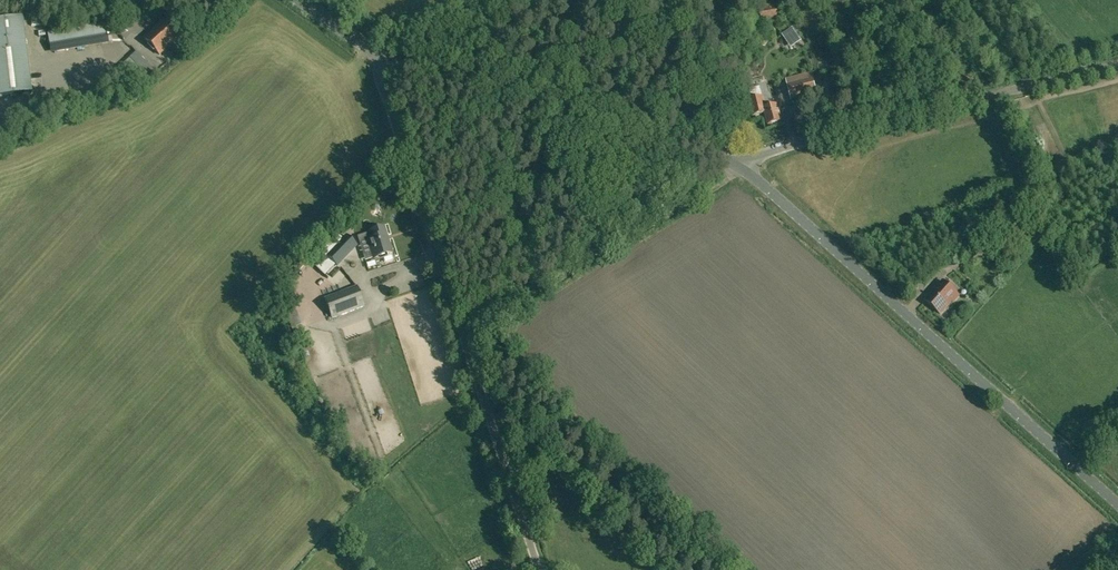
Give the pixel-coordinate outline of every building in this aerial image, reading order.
[(780,6),(775,7),(763,9),(764,14),(761,15),(763,23),(782,19),(780,6)] [(22,18),(0,20),(0,97),(32,93),(22,18)] [(153,31),(152,31),(144,38),(159,54),(179,37),(163,20),(156,27),(157,27),(153,31)] [(55,50),(54,35),(47,35),(47,26),(43,26),(44,51),(55,50)] [(763,38),(760,44),(764,47),(768,41),(763,38)] [(57,59),(84,56),(83,50),(57,53),(57,59)] [(788,85),(792,98),(812,92),(817,91),(813,78),(788,85)] [(840,103),(836,86),(822,89),(826,107),(840,103)] [(783,119),(779,105),(766,108),(763,97),(749,100),(753,116),(766,113),(769,126),(782,122),(781,119),(783,119)] [(372,240),(368,241),(374,259),(392,253),(384,227),(369,232),(372,240)] [(356,246),(351,241),(346,236),(341,242),(334,235),(311,260),(325,274),(335,264),(337,266),(356,246)] [(308,278),(317,272),(312,263),(302,269),(308,278)] [(959,295),(943,281),(925,301),(940,314),(952,301),(953,301),(959,295)] [(364,306),(357,287),(325,299),(332,319),(364,306)] [(552,503),(543,506),(545,514),(554,512),(552,503)]
